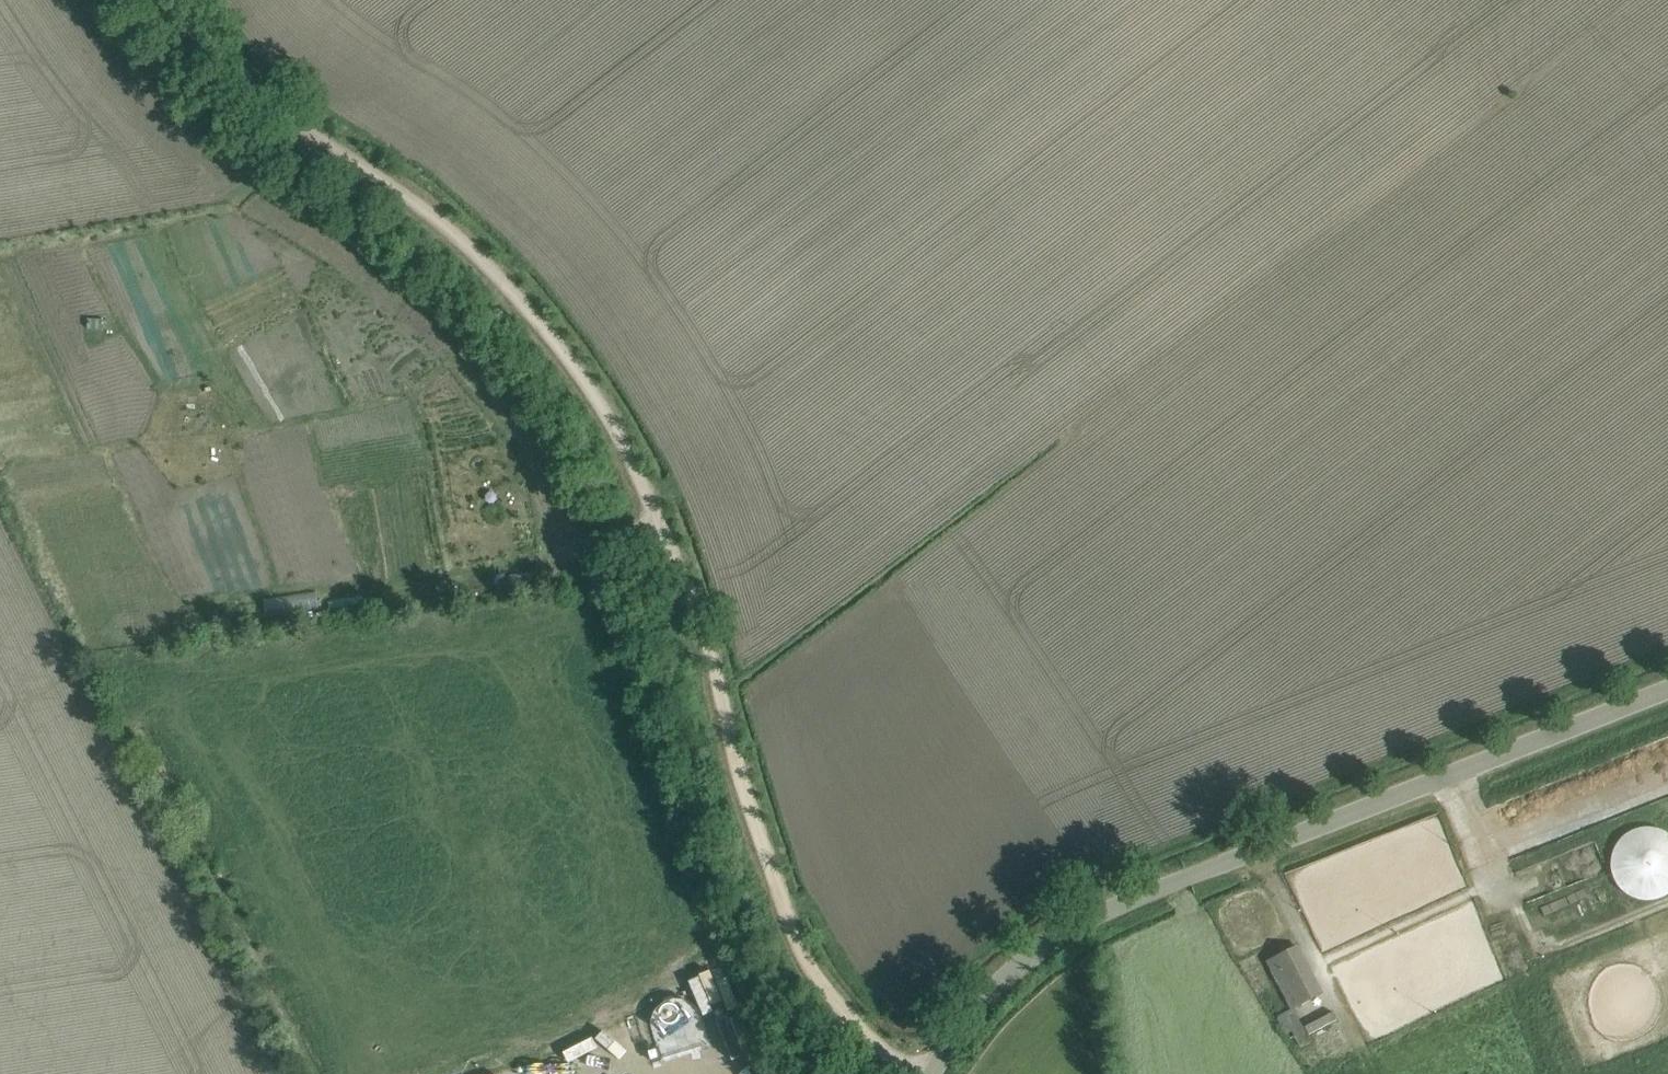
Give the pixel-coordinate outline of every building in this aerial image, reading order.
[(1613,838),(1630,903),(1667,893),(1667,824),(1613,838)] [(1298,947),(1269,962),(1293,1008),(1294,1010),(1295,1010),(1323,996),(1298,947)] [(1329,997),(1303,1006),(1312,1032),(1338,1023),(1329,997)] [(1293,1008),(1277,1016),(1290,1038),(1295,1035),(1302,1047),(1314,1040),(1295,1010),(1294,1010),(1293,1008)] [(575,1042),(578,1054),(612,1046),(610,1034),(575,1042)] [(642,1064),(599,1073),(645,1073),(642,1064)]
